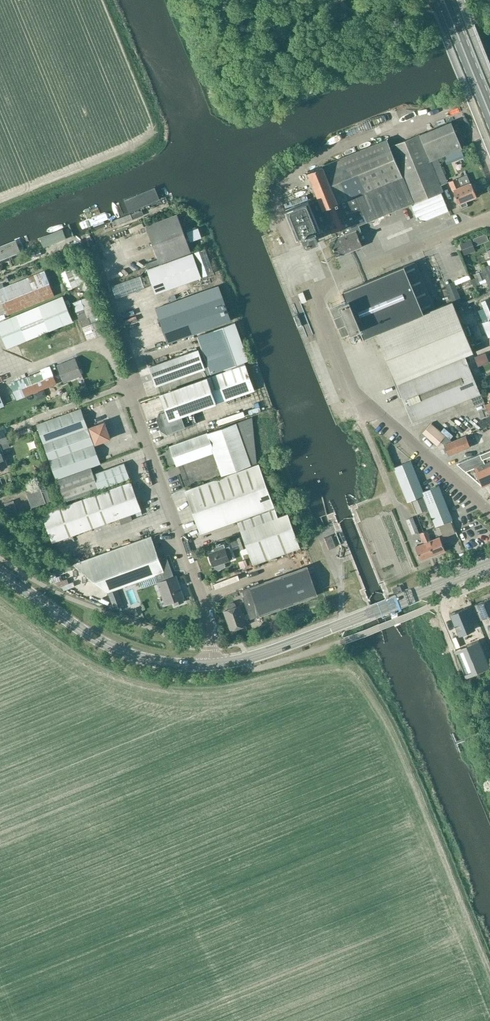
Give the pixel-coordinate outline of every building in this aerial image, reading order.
[(451,123),(420,136),(440,185),(448,182),(438,158),(461,148),(451,123)] [(425,221),(449,211),(441,192),(443,191),(420,136),(391,147),(388,140),(309,173),(319,198),(288,211),(299,238),(304,236),(307,244),(319,239),(316,231),(330,225),(334,234),(336,233),(338,238),(330,241),(335,253),(337,257),(363,246),(358,235),(362,233),(361,230),(356,218),(364,215),(367,222),(372,220),(374,227),(380,224),(384,215),(411,204),(417,217),(425,221)] [(460,187),(457,178),(449,181),(458,203),(460,203),(462,207),(468,205),(466,200),(477,196),(471,183),(460,187)] [(122,214),(160,199),(153,182),(116,196),(122,214)] [(115,221),(108,199),(70,213),(78,234),(115,221)] [(145,264),(146,267),(190,251),(187,241),(189,240),(190,242),(201,238),(200,236),(197,228),(186,232),(188,237),(185,238),(176,213),(145,224),(158,260),(145,264)] [(36,250),(71,237),(63,216),(28,229),(36,250)] [(127,232),(141,226),(138,221),(125,226),(127,232)] [(28,254),(20,231),(0,239),(0,264),(28,254)] [(474,249),(469,238),(459,242),(463,253),(474,249)] [(200,276),(213,271),(204,247),(192,252),(200,276)] [(190,251),(146,267),(147,269),(146,269),(152,284),(155,293),(200,276),(192,252),(191,253),(190,251)] [(379,341),(455,309),(453,303),(436,310),(415,262),(403,267),(404,268),(343,293),(347,302),(339,305),(351,334),(359,331),(362,339),(376,333),(379,341)] [(60,272),(67,290),(84,283),(77,265),(60,272)] [(489,273),(489,265),(482,269),(483,271),(477,273),(479,277),(489,273)] [(7,314),(54,295),(44,271),(0,290),(0,296),(7,314)] [(479,277),(481,281),(486,279),(487,281),(489,288),(489,273),(479,277)] [(145,288),(142,278),(141,275),(112,286),(116,298),(145,288)] [(231,319),(222,295),(219,286),(155,308),(159,319),(167,342),(231,319)] [(298,294),(301,303),(306,301),(303,292),(298,294)] [(458,292),(450,295),(453,303),(455,308),(463,305),(458,292)] [(73,302),(88,340),(103,334),(88,296),(73,302)] [(0,323),(0,332),(6,348),(73,321),(63,297),(0,323)] [(478,310),(483,322),(489,336),(489,335),(489,299),(489,300),(489,299),(481,302),(484,308),(478,310)] [(455,309),(379,341),(397,385),(465,357),(465,356),(473,353),(455,309)] [(254,389),(244,362),(248,361),(234,323),(212,331),(225,369),(224,369),(226,372),(160,395),(166,411),(160,413),(158,419),(162,429),(167,433),(195,423),(191,412),(254,389)] [(481,341),(471,345),(474,350),(484,347),(481,341)] [(150,366),(157,385),(204,369),(197,350),(150,366)] [(485,354),(474,358),(477,367),(489,363),(485,354)] [(57,365),(64,383),(83,375),(75,357),(57,365)] [(465,357),(397,385),(412,422),(480,394),(465,357)] [(51,368),(10,384),(16,399),(32,393),(48,386),(56,383),(51,368)] [(81,409),(36,424),(50,461),(94,446),(93,444),(95,443),(95,444),(110,438),(104,421),(89,427),(90,427),(88,428),(81,409)] [(214,452),(222,475),(251,465),(257,463),(252,417),(236,423),(170,447),(177,465),(214,452)] [(444,445),(452,442),(431,424),(422,433),(437,446),(440,442),(444,445)] [(453,432),(460,430),(458,424),(451,426),(453,432)] [(5,436),(3,429),(0,430),(0,469),(7,466),(1,450),(9,447),(5,436)] [(452,442),(444,445),(448,456),(470,447),(466,436),(452,442)] [(94,446),(50,461),(51,465),(53,469),(56,479),(100,463),(94,446)] [(456,463),(482,486),(489,483),(489,450),(456,463)] [(437,483),(421,489),(410,461),(395,468),(408,499),(421,493),(436,527),(453,521),(437,483)] [(99,489),(129,478),(124,463),(93,474),(91,468),(57,480),(65,502),(99,490),(99,489)] [(278,517),(274,506),(259,464),(186,490),(201,533),(237,520),(253,564),(300,547),(288,513),(278,517)] [(131,482),(43,514),(53,542),(93,527),(119,518),(121,523),(132,519),(130,514),(141,510),(133,487),(131,482)] [(26,492),(31,507),(49,501),(44,486),(26,492)] [(412,502),(417,514),(428,509),(423,497),(412,502)] [(5,503),(8,512),(16,509),(13,500),(5,503)] [(418,532),(413,517),(406,520),(412,535),(418,532)] [(440,527),(444,538),(456,533),(452,522),(440,527)] [(424,532),(433,555),(445,550),(440,538),(431,541),(430,537),(428,531),(424,532)] [(433,555),(424,532),(420,534),(422,540),(423,539),(425,544),(416,547),(421,560),(433,555)] [(328,550),(337,546),(332,534),(323,537),(328,550)] [(242,536),(237,538),(236,535),(229,537),(232,547),(239,545),(241,549),(246,547),(242,536)] [(173,578),(170,570),(166,558),(159,560),(151,536),(73,564),(108,592),(155,575),(165,604),(183,598),(175,577),(173,578)] [(213,552),(208,553),(213,566),(215,565),(216,568),(218,569),(224,567),(225,565),(224,562),(228,560),(232,558),(228,547),(224,548),(223,544),(212,548),(213,552)] [(239,562),(241,568),(248,566),(246,560),(239,562)] [(241,613),(244,620),(250,617),(251,619),(317,595),(307,566),(238,591),(247,614),(244,615),(243,612),(241,613)] [(400,584),(392,587),(394,593),(402,590),(400,584)] [(108,594),(114,610),(124,607),(117,590),(108,594)] [(476,605),(482,620),(489,617),(489,618),(489,599),(476,605)] [(244,620),(241,613),(238,606),(236,607),(234,603),(232,602),(228,604),(227,606),(229,610),(224,611),(231,630),(245,625),(244,620)] [(466,609),(451,615),(459,634),(474,628),(466,609)] [(473,634),(459,639),(461,645),(452,648),(455,659),(462,656),(465,666),(487,659),(480,638),(475,640),(473,634)] [(459,677),(466,676),(464,663),(456,664),(459,677)]
